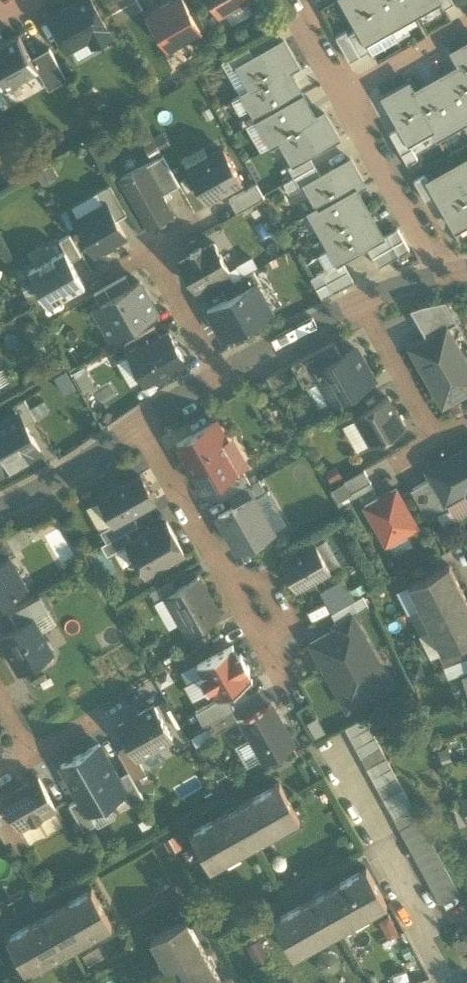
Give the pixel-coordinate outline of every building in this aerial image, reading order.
[(50,16),(68,48),(89,36),(93,43),(110,33),(91,0),(79,0),(50,16)] [(118,22),(142,8),(138,0),(108,0),(106,1),(118,22)] [(168,48),(200,30),(183,0),(172,0),(149,13),(168,48)] [(219,14),(244,0),(211,0),(219,14)] [(358,28),(366,42),(439,0),(342,0),(358,28)] [(366,42),(358,28),(348,34),(346,30),(335,36),(349,60),(370,49),(366,42)] [(0,45),(0,81),(4,88),(37,69),(39,69),(31,56),(19,34),(0,45)] [(298,65),(283,39),(254,56),(238,65),(251,88),(242,93),(272,144),(280,139),(293,162),(309,153),(338,137),(324,111),(315,116),(289,70),(298,65)] [(452,51),(460,64),(413,91),(408,83),(383,97),(400,126),(409,141),(432,128),(437,137),(466,120),(466,42),(452,51)] [(233,68),(238,65),(254,56),(248,46),(227,57),(233,68)] [(49,47),(31,56),(39,69),(37,69),(48,88),(66,78),(49,47)] [(409,141),(400,126),(389,132),(407,163),(418,157),(409,141)] [(223,148),(188,168),(206,199),(241,179),(223,148)] [(162,153),(145,163),(162,193),(169,189),(156,168),(167,162),(162,153)] [(305,183),(321,174),(309,153),(293,162),(288,165),(294,176),(283,182),(289,192),(305,183)] [(364,183),(350,158),(321,174),(305,183),(318,206),(309,211),(338,261),(342,259),(366,245),(383,236),(356,188),(364,183)] [(428,180),(436,194),(456,229),(466,222),(466,158),(428,180)] [(156,168),(169,189),(179,183),(167,162),(156,168)] [(172,211),(162,193),(145,163),(140,166),(140,165),(125,174),(120,177),(148,225),(172,211)] [(424,173),(414,179),(426,200),(436,194),(428,180),(424,173)] [(116,218),(127,212),(110,182),(95,190),(103,204),(107,202),(116,218)] [(257,182),(229,198),(237,212),(264,196),(257,182)] [(103,204),(76,220),(94,251),(94,252),(125,234),(116,218),(107,202),(103,204)] [(383,236),(366,245),(378,266),(409,248),(397,227),(383,236)] [(82,253),(70,233),(59,239),(65,249),(71,259),(82,253)] [(180,261),(195,288),(207,281),(228,270),(230,269),(214,241),(202,248),(201,245),(190,252),(191,254),(180,261)] [(65,249),(28,270),(48,305),(85,284),(71,259),(65,249)] [(353,279),(342,259),(338,261),(310,277),(322,297),(353,279)] [(228,297),(256,282),(259,280),(254,269),(234,280),(222,287),(228,297)] [(207,281),(213,292),(222,287),(234,280),(228,270),(207,281)] [(94,292),(100,303),(132,285),(126,274),(94,292)] [(103,320),(111,336),(157,310),(140,280),(132,285),(100,303),(108,317),(103,320)] [(228,297),(207,309),(223,338),(272,310),(256,282),(228,297)] [(410,308),(427,337),(446,326),(447,327),(457,321),(445,299),(423,303),(410,308)] [(130,353),(160,335),(155,325),(124,343),(130,353)] [(446,326),(427,337),(410,346),(443,404),(466,390),(466,362),(447,327),(446,326)] [(145,382),(185,359),(169,331),(160,335),(130,353),(129,353),(143,377),(145,382)] [(291,363),(304,386),(316,379),(325,374),(321,366),(341,354),(334,341),(291,363)] [(325,374),(338,397),(373,377),(355,347),(341,354),(321,366),(325,374)] [(117,360),(130,384),(143,377),(129,353),(117,360)] [(87,363),(75,368),(83,390),(96,386),(87,363)] [(67,368),(55,374),(64,392),(76,386),(67,368)] [(325,374),(316,379),(329,402),(338,397),(325,374)] [(371,441),(372,443),(404,424),(388,396),(356,415),(357,417),(371,441)] [(13,404),(17,411),(18,411),(25,423),(36,417),(24,397),(13,404)] [(0,421),(0,472),(40,449),(25,423),(18,411),(17,411),(0,421)] [(371,441),(357,417),(343,424),(357,449),(371,441)] [(202,487),(210,483),(237,467),(236,466),(222,441),(226,438),(215,420),(177,442),(202,487)] [(241,464),(243,467),(249,463),(233,434),(226,438),(222,441),(236,466),(241,464)] [(445,501),(446,500),(466,489),(466,488),(466,447),(427,469),(431,477),(445,501)] [(237,467),(210,483),(219,499),(228,495),(251,482),(243,467),(241,464),(236,466),(237,467)] [(364,468),(343,480),(350,492),(371,480),(364,468)] [(114,521),(114,522),(132,512),(155,499),(141,475),(101,497),(114,521)] [(251,482),(228,495),(234,505),(253,495),(265,487),(258,477),(251,482)] [(410,488),(428,520),(438,514),(450,507),(446,500),(445,501),(431,477),(410,488)] [(267,486),(265,487),(253,495),(270,526),(284,518),(267,486)] [(417,524),(395,487),(364,504),(386,542),(417,524)] [(438,514),(442,523),(466,509),(466,489),(446,500),(450,507),(438,514)] [(270,526),(253,495),(234,505),(218,514),(238,549),(249,543),(251,547),(259,542),(264,540),(261,535),(272,529),(270,526)] [(87,505),(100,529),(114,521),(101,497),(87,505)] [(100,529),(107,540),(126,529),(138,523),(132,512),(114,522),(114,521),(100,529)] [(128,542),(145,573),(184,551),(167,520),(132,540),(128,542)] [(23,525),(6,535),(14,549),(31,539),(23,525)] [(132,540),(126,529),(107,540),(101,543),(107,554),(128,542),(132,540)] [(7,557),(15,552),(14,549),(6,535),(5,532),(0,534),(0,559),(6,556),(7,557)] [(315,542),(330,568),(341,562),(326,536),(315,542)] [(281,561),(296,587),(330,568),(315,542),(281,561)] [(24,587),(7,557),(6,556),(0,559),(0,601),(24,587)] [(408,583),(420,606),(460,586),(449,563),(408,583)] [(182,620),(188,630),(219,613),(198,576),(177,588),(167,594),(182,620)] [(319,590),(331,611),(355,597),(344,576),(319,590)] [(151,589),(157,599),(167,594),(177,588),(171,578),(151,589)] [(431,628),(466,610),(466,599),(460,586),(420,606),(431,628)] [(8,610),(17,626),(32,617),(33,617),(48,608),(39,592),(8,610)] [(331,611),(337,621),(352,613),(368,604),(362,593),(355,597),(331,611)] [(169,627),(182,620),(167,594),(157,599),(154,601),(169,627)] [(56,621),(48,608),(33,617),(40,630),(56,621)] [(431,628),(442,651),(460,643),(466,639),(466,610),(431,628)] [(371,694),(391,683),(352,613),(337,621),(333,623),(336,629),(330,632),(329,631),(310,642),(338,692),(339,692),(362,679),(371,694)] [(52,650),(40,630),(33,617),(32,617),(17,626),(0,635),(0,636),(19,669),(52,650)] [(439,653),(444,664),(465,653),(460,643),(442,651),(439,653)] [(216,697),(217,699),(226,693),(252,678),(252,677),(251,677),(246,668),(248,667),(248,668),(250,667),(241,652),(240,653),(238,655),(233,645),(233,644),(197,664),(198,665),(204,674),(201,675),(201,674),(200,675),(208,690),(210,690),(209,689),(212,688),(217,697),(216,697)] [(180,670),(188,682),(200,675),(201,674),(201,675),(204,674),(198,665),(197,664),(195,661),(180,670)] [(193,699),(208,690),(200,675),(188,682),(184,684),(193,699)] [(347,707),(371,694),(362,679),(339,692),(347,707)] [(196,711),(204,724),(210,721),(231,709),(234,707),(226,693),(217,699),(196,711)] [(172,735),(154,703),(118,723),(130,743),(137,755),(172,735)] [(270,704),(243,719),(252,734),(264,756),(265,759),(293,743),(270,704)] [(210,721),(216,731),(237,720),(231,709),(210,721)] [(306,721),(315,737),(326,731),(317,715),(306,721)] [(345,727),(350,737),(370,726),(364,716),(345,727)] [(350,737),(356,747),(375,736),(370,726),(350,737)] [(206,727),(191,735),(196,745),(211,736),(206,727)] [(246,766),(264,756),(252,734),(235,744),(246,766)] [(356,747),(361,757),(381,746),(375,736),(356,747)] [(80,797),(88,812),(90,811),(125,792),(127,791),(118,775),(99,742),(61,764),(80,797)] [(137,755),(130,743),(118,750),(128,769),(133,778),(145,771),(137,755)] [(361,757),(367,767),(386,757),(381,746),(361,757)] [(367,767),(372,777),(392,767),(386,757),(367,767)] [(372,777),(378,787),(397,777),(392,767),(372,777)] [(125,792),(131,802),(143,795),(133,778),(128,769),(118,775),(127,791),(125,792)] [(2,797),(19,827),(56,806),(39,776),(2,797)] [(378,787),(383,797),(403,787),(397,777),(378,787)] [(189,833),(209,868),(297,819),(277,783),(189,833)] [(383,797),(389,807),(408,797),(403,787),(383,797)] [(69,803),(84,829),(96,822),(90,811),(88,812),(80,797),(69,803)] [(389,807),(394,818),(414,807),(408,797),(389,807)] [(394,818),(400,828),(419,817),(414,807),(394,818)] [(1,821),(18,852),(29,846),(12,815),(1,821)] [(400,828),(405,837),(424,826),(419,817),(400,828)] [(405,837),(410,846),(429,836),(424,826),(405,837)] [(175,833),(163,839),(171,853),(182,847),(175,833)] [(410,846),(415,855),(434,845),(429,836),(410,846)] [(415,855),(420,864),(439,854),(434,845),(415,855)] [(420,864),(425,873),(444,863),(439,854),(420,864)] [(425,873),(430,883),(449,872),(444,863),(425,873)] [(273,921),(293,957),(387,905),(367,869),(273,921)] [(430,883),(435,892),(454,881),(449,872),(430,883)] [(172,881),(157,890),(164,902),(179,894),(172,881)] [(435,892),(440,901),(459,891),(454,881),(435,892)] [(6,936),(26,972),(111,923),(90,888),(6,936)] [(178,982),(225,982),(190,919),(154,939),(178,982)] [(458,952),(466,949),(466,935),(454,939),(458,952)] [(259,937),(245,945),(256,964),(270,956),(259,937)] [(322,952),(317,959),(319,968),(326,973),(334,971),(339,964),(338,956),(331,951),(322,952)]
